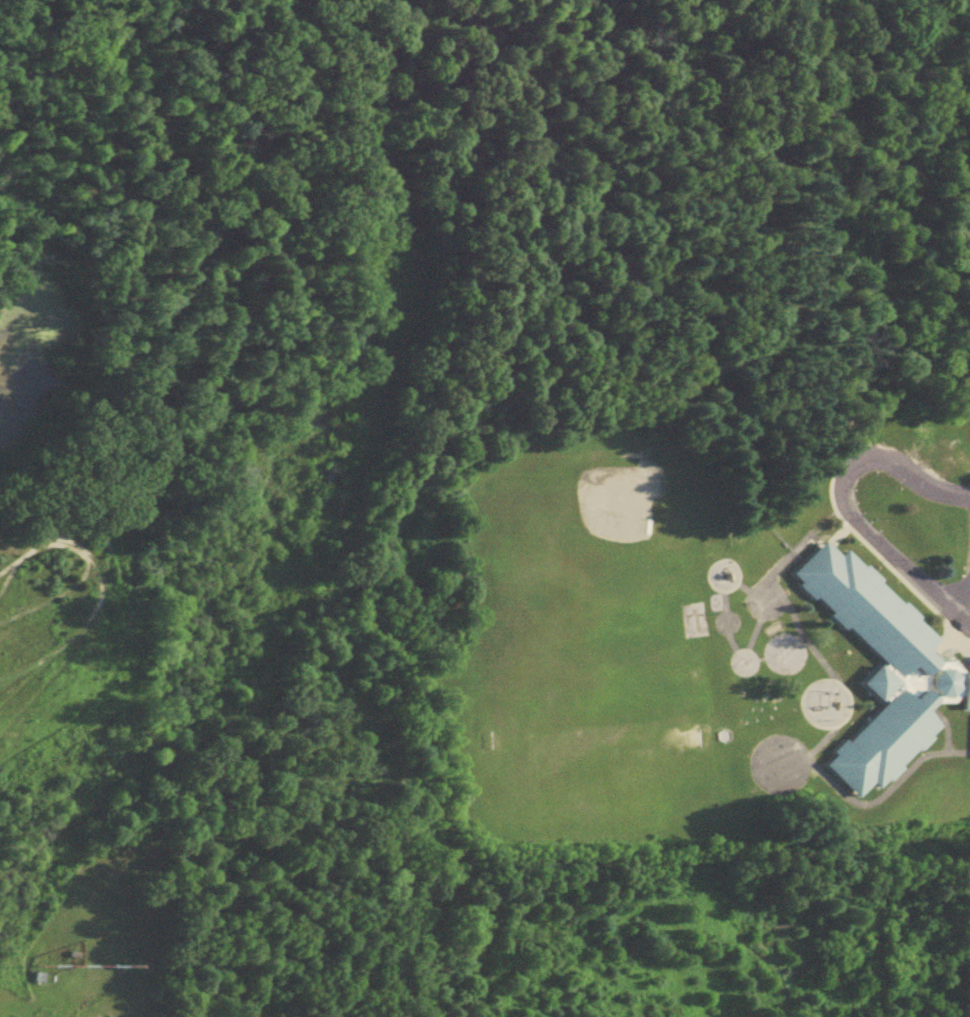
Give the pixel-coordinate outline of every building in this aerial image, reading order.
[(944,732),(929,715),(945,701),(953,701),(964,691),(965,714),(969,714),(969,677),(965,677),(852,554),(844,561),(831,546),(797,577),(883,670),(864,687),(886,710),(832,759),(833,773),(863,806),(944,732)]
